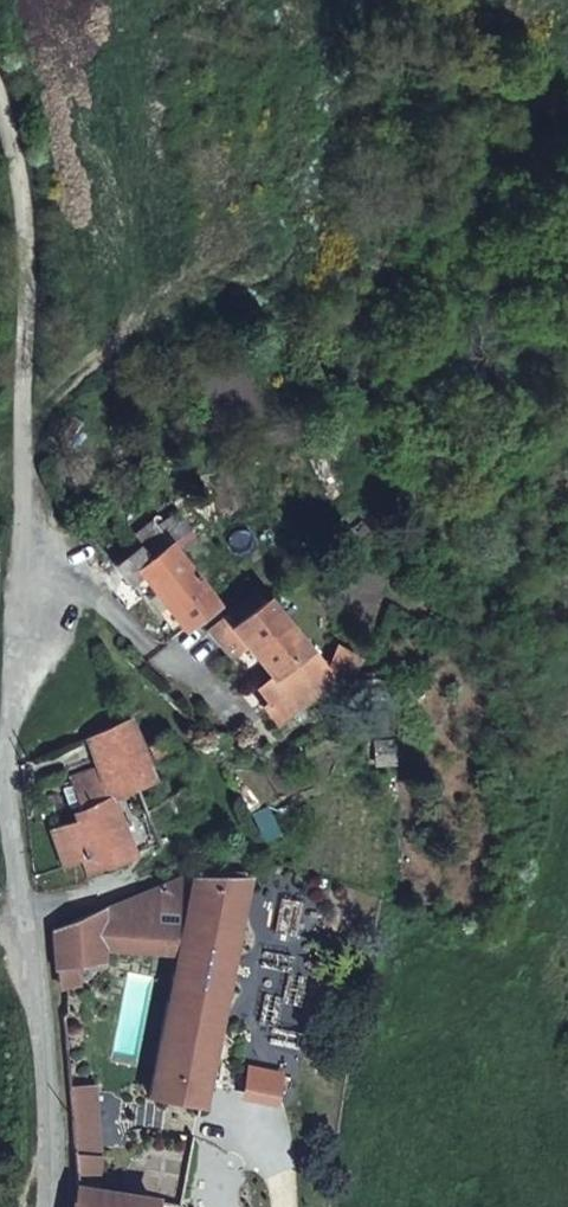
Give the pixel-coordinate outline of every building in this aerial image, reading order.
[(156,531),(136,546),(145,556),(165,542),(156,531)] [(186,631),(219,605),(198,581),(165,542),(145,556),(136,546),(126,554),(117,559),(111,565),(121,578),(128,584),(129,583),(145,602),(148,600),(155,594),(177,621),(186,631)] [(155,594),(148,600),(170,627),(177,621),(155,594)] [(336,680),(356,653),(332,642),(322,662),(306,643),(301,647),(261,599),(227,626),(219,616),(204,628),(227,658),(241,646),(265,675),(278,692),(264,703),(258,708),(271,725),(326,681),(336,680)] [(265,675),(251,687),(264,703),(278,692),(265,675)] [(84,875),(132,857),(127,846),(120,826),(111,802),(170,773),(145,712),(117,723),(74,740),(86,769),(70,776),(83,813),(50,827),(65,869),(80,864),(84,875)] [(126,824),(120,826),(127,846),(133,843),(126,824)] [(194,873),(188,875),(185,891),(174,951),(164,1000),(146,1095),(197,1105),(224,973),(243,873),(222,873),(194,873)] [(94,913),(95,946),(146,950),(174,951),(185,891),(188,875),(161,885),(94,913)] [(50,968),(50,980),(61,978),(61,967),(95,963),(95,946),(94,913),(49,930),(50,968)] [(149,1201),(90,1190),(81,1057),(54,1060),(59,1130),(63,1206),(148,1206),(149,1201)]
